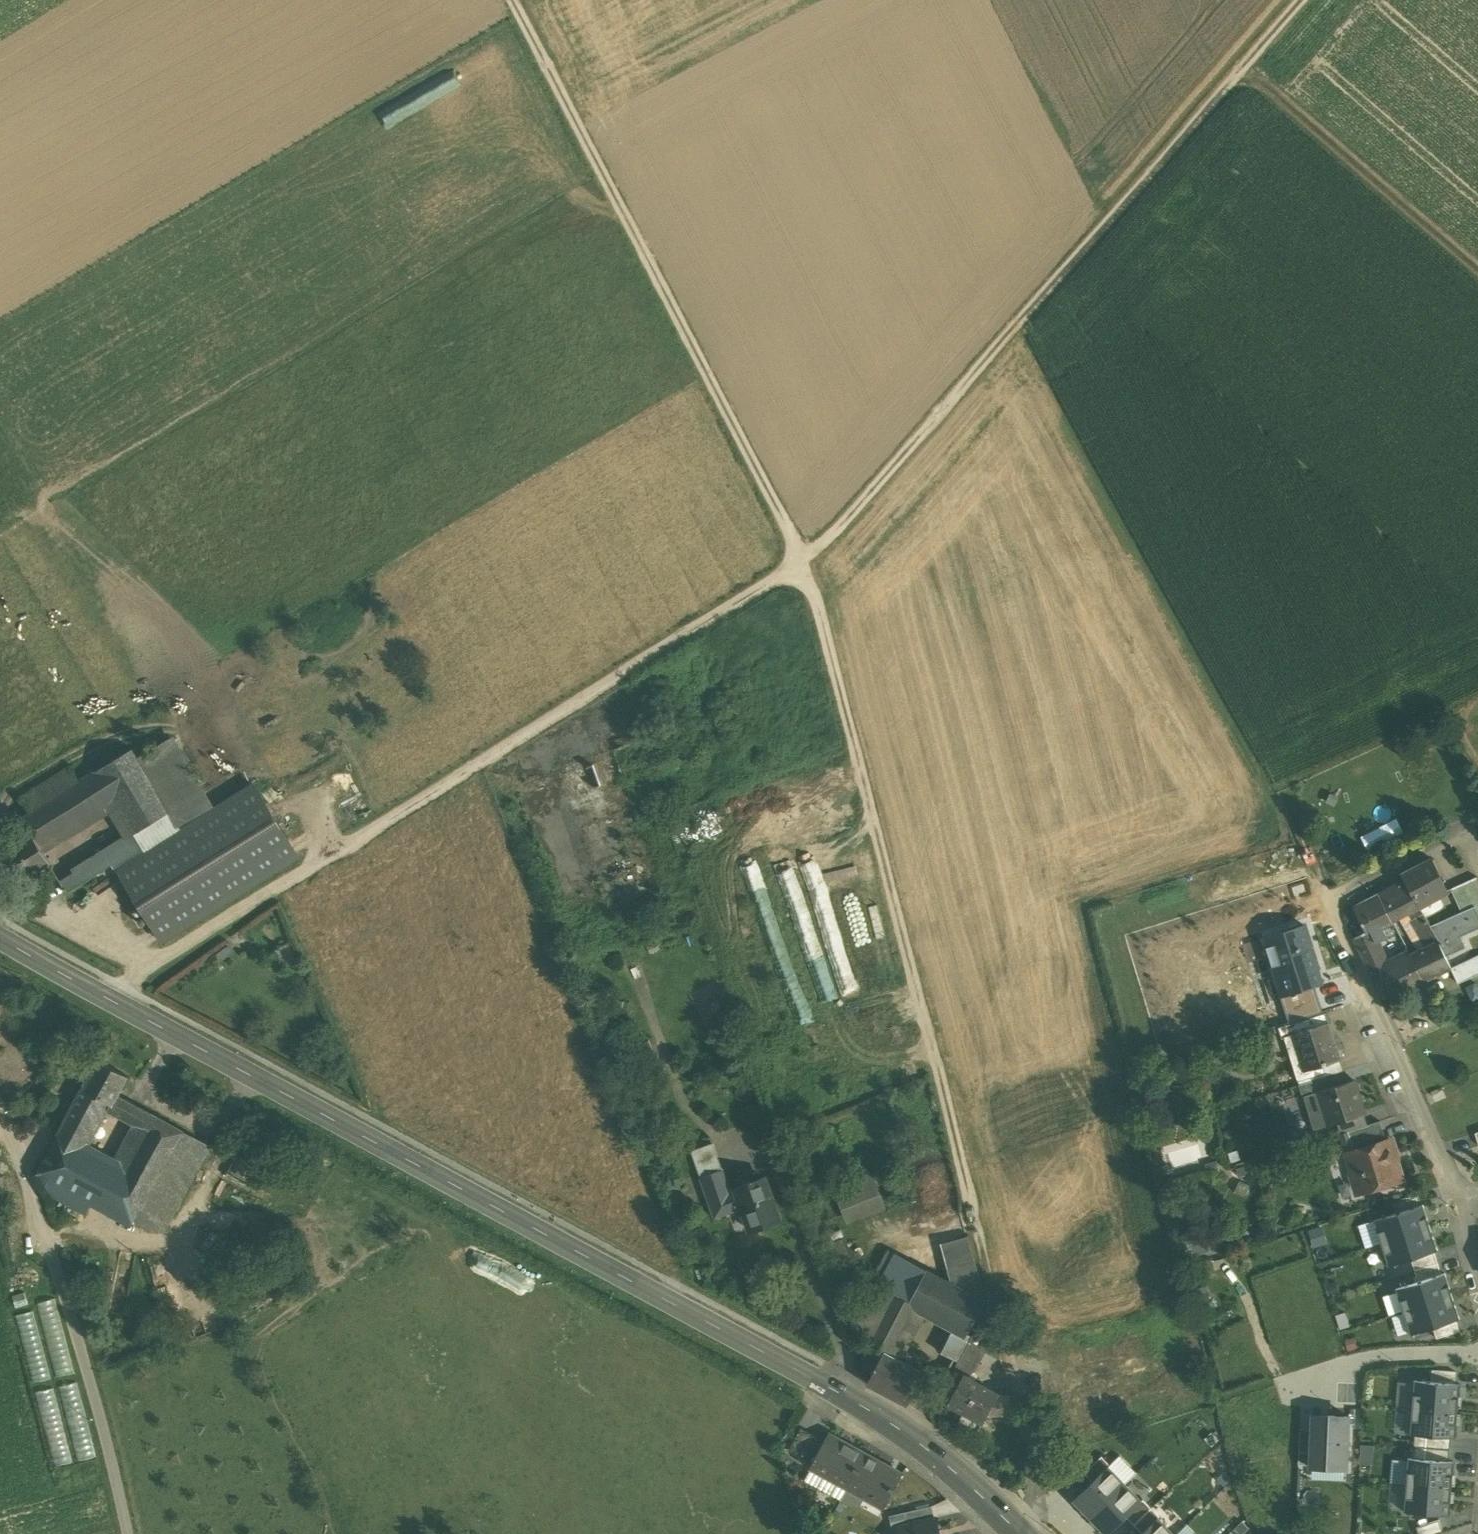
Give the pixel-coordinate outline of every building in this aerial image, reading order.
[(191,798),(159,745),(138,758),(170,811),(191,798)] [(138,758),(132,748),(96,770),(96,771),(115,801),(130,825),(130,826),(143,845),(144,844),(136,832),(170,811),(138,758)] [(70,767),(20,798),(29,812),(79,782),(70,767)] [(29,812),(14,822),(24,839),(33,834),(40,847),(115,801),(96,771),(79,782),(29,812)] [(253,783),(117,868),(164,942),(300,857),(253,783)] [(130,826),(71,863),(76,871),(83,882),(143,845),(130,826)] [(24,839),(2,853),(19,880),(49,862),(40,847),(33,834),(24,839)] [(792,846),(773,850),(786,911),(805,907),(792,846)] [(1431,858),(1402,872),(1405,880),(1419,906),(1438,897),(1448,892),(1431,858)] [(76,871),(60,881),(67,892),(83,882),(76,871)] [(781,940),(778,927),(765,877),(747,881),(763,945),(781,940)] [(1430,927),(1437,941),(1445,956),(1458,950),(1465,947),(1460,936),(1477,928),(1477,885),(1474,877),(1451,889),(1462,912),(1430,927)] [(1405,880),(1378,893),(1392,920),(1408,912),(1419,906),(1405,880)] [(1378,893),(1353,906),(1366,931),(1367,932),(1371,930),(1392,920),(1378,893)] [(1438,897),(1419,906),(1424,918),(1443,908),(1438,897)] [(1424,918),(1419,906),(1408,912),(1412,919),(1410,920),(1426,946),(1437,941),(1430,927),(1424,918)] [(1259,937),(1278,997),(1281,996),(1320,984),(1324,983),(1305,923),(1259,937)] [(1371,930),(1367,932),(1366,931),(1354,937),(1375,980),(1390,973),(1371,930)] [(1445,956),(1437,941),(1426,946),(1409,955),(1422,981),(1450,967),(1445,956)] [(1458,950),(1463,962),(1477,955),(1477,947),(1476,942),(1465,947),(1458,950)] [(1409,955),(1390,973),(1375,980),(1384,999),(1422,981),(1409,955)] [(1450,967),(1459,984),(1477,975),(1477,955),(1463,962),(1450,967)] [(1320,984),(1281,996),(1288,1022),(1306,1016),(1327,1010),(1328,1010),(1320,984)] [(1327,1010),(1306,1016),(1310,1028),(1328,1022),(1329,1023),(1330,1023),(1327,1010)] [(1288,1022),(1277,1026),(1281,1038),(1293,1034),(1293,1033),(1310,1028),(1306,1016),(1288,1022)] [(1310,1028),(1293,1033),(1293,1034),(1299,1054),(1306,1052),(1310,1067),(1304,1068),(1304,1070),(1340,1059),(1333,1036),(1330,1037),(1326,1025),(1329,1024),(1329,1023),(1328,1022),(1310,1028)] [(128,1075),(99,1060),(76,1102),(99,1115),(103,1118),(111,1103),(113,1104),(118,1095),(128,1075)] [(1326,1075),(1299,1084),(1303,1096),(1318,1092),(1317,1090),(1330,1086),(1326,1075)] [(1330,1086),(1317,1090),(1318,1092),(1328,1125),(1365,1114),(1354,1079),(1330,1086)] [(135,1105),(118,1095),(113,1104),(131,1114),(135,1105)] [(99,1115),(76,1102),(48,1153),(98,1179),(109,1160),(83,1146),(99,1115)] [(155,1116),(135,1105),(131,1114),(150,1125),(155,1116)] [(127,1169),(126,1171),(153,1186),(155,1181),(183,1131),(155,1116),(150,1125),(127,1169)] [(1368,1124),(1348,1131),(1354,1150),(1386,1140),(1380,1120),(1368,1124)] [(183,1131),(155,1181),(169,1189),(196,1138),(183,1131)] [(1202,1137),(1166,1145),(1172,1171),(1208,1163),(1202,1137)] [(1354,1150),(1346,1152),(1353,1175),(1361,1173),(1366,1190),(1400,1180),(1390,1150),(1393,1149),(1390,1139),(1386,1140),(1354,1150)] [(98,1179),(48,1153),(42,1165),(44,1173),(92,1200),(113,1162),(109,1160),(98,1179)] [(153,1186),(126,1171),(127,1169),(113,1162),(92,1200),(133,1223),(153,1186)] [(731,1189),(723,1168),(700,1177),(716,1217),(743,1208),(736,1187),(731,1189)] [(871,1172),(833,1187),(847,1223),(886,1207),(871,1172)] [(764,1178),(736,1187),(743,1208),(750,1228),(778,1218),(764,1178)] [(153,1186),(133,1223),(146,1231),(169,1189),(155,1181),(153,1186)] [(1393,1202),(1396,1214),(1419,1207),(1415,1195),(1393,1202)] [(1373,1221),(1380,1243),(1429,1228),(1423,1205),(1419,1207),(1396,1214),(1373,1221)] [(1437,1251),(1429,1228),(1380,1243),(1387,1266),(1411,1258),(1434,1251),(1437,1251)] [(949,1237),(951,1271),(976,1269),(974,1235),(949,1237)] [(842,1238),(824,1246),(831,1262),(849,1255),(842,1238)] [(447,1259),(517,1284),(523,1268),(453,1242),(447,1259)] [(926,1269),(890,1250),(851,1324),(870,1344),(896,1294),(909,1300),(926,1269)] [(1434,1251),(1411,1258),(1414,1270),(1438,1263),(1434,1251)] [(1438,1263),(1414,1270),(1418,1282),(1441,1275),(1438,1263)] [(984,1301),(926,1269),(909,1300),(908,1302),(913,1305),(953,1326),(967,1334),(984,1301)] [(1396,1289),(1403,1312),(1452,1296),(1445,1274),(1441,1275),(1418,1282),(1396,1289)] [(896,1294),(870,1344),(884,1352),(885,1349),(890,1352),(906,1321),(908,1315),(913,1305),(908,1302),(909,1300),(896,1294)] [(1459,1319),(1452,1296),(1403,1312),(1410,1334),(1434,1327),(1456,1320),(1459,1319)] [(36,1302),(56,1375),(74,1370),(54,1297),(36,1302)] [(1002,1360),(988,1306),(976,1327),(989,1333),(985,1352),(1002,1360)] [(18,1313),(30,1381),(46,1378),(34,1311),(18,1313)] [(1456,1320),(1434,1327),(1437,1338),(1459,1331),(1456,1320)] [(967,1334),(953,1326),(942,1352),(954,1359),(967,1334)] [(989,1333),(976,1327),(967,1343),(985,1352),(989,1333)] [(985,1352),(967,1343),(956,1363),(973,1372),(985,1352)] [(890,1352),(885,1349),(884,1352),(873,1371),(870,1378),(867,1383),(908,1404),(910,1400),(925,1371),(890,1352)] [(1432,1370),(1431,1381),(1455,1383),(1456,1372),(1432,1370)] [(998,1393),(963,1374),(948,1402),(965,1411),(958,1423),(977,1433),(983,1421),(998,1393)] [(1413,1380),(1411,1407),(1457,1411),(1459,1383),(1455,1383),(1431,1381),(1413,1380)] [(1455,1437),(1457,1411),(1411,1407),(1409,1434),(1416,1434),(1450,1437),(1455,1437)] [(1347,1468),(1350,1417),(1313,1416),(1311,1467),(1347,1468)] [(824,1440),(801,1428),(790,1449),(812,1461),(824,1440)] [(865,1453),(828,1433),(824,1440),(812,1461),(812,1462),(826,1470),(824,1475),(847,1487),(849,1483),(865,1453)] [(1450,1437),(1416,1434),(1415,1447),(1449,1449),(1450,1437)] [(1375,1462),(1376,1443),(1363,1443),(1362,1462),(1375,1462)] [(1449,1461),(1449,1449),(1415,1447),(1414,1459),(1449,1461)] [(901,1473),(865,1453),(849,1483),(885,1502),(901,1473)] [(1085,1473),(1092,1481),(1110,1465),(1102,1456),(1085,1473)] [(1408,1458),(1406,1485),(1452,1489),(1454,1462),(1449,1461),(1414,1459),(1408,1458)] [(1074,1500),(1091,1516),(1125,1484),(1108,1466),(1074,1500)] [(847,1487),(824,1475),(817,1486),(841,1498),(847,1487)] [(1091,1516),(1108,1533),(1141,1501),(1125,1484),(1091,1516)] [(1450,1515),(1452,1489),(1406,1485),(1403,1512),(1450,1515)] [(1126,1516),(1134,1525),(1151,1508),(1143,1499),(1126,1516)] [(930,1505),(907,1511),(909,1523),(933,1518),(930,1505)] [(1151,1508),(1134,1525),(1143,1533),(1160,1516),(1151,1508)] [(897,1527),(899,1533),(940,1533),(936,1517),(933,1518),(897,1527)] [(1158,1518),(1142,1533),(1174,1533),(1158,1518)]
